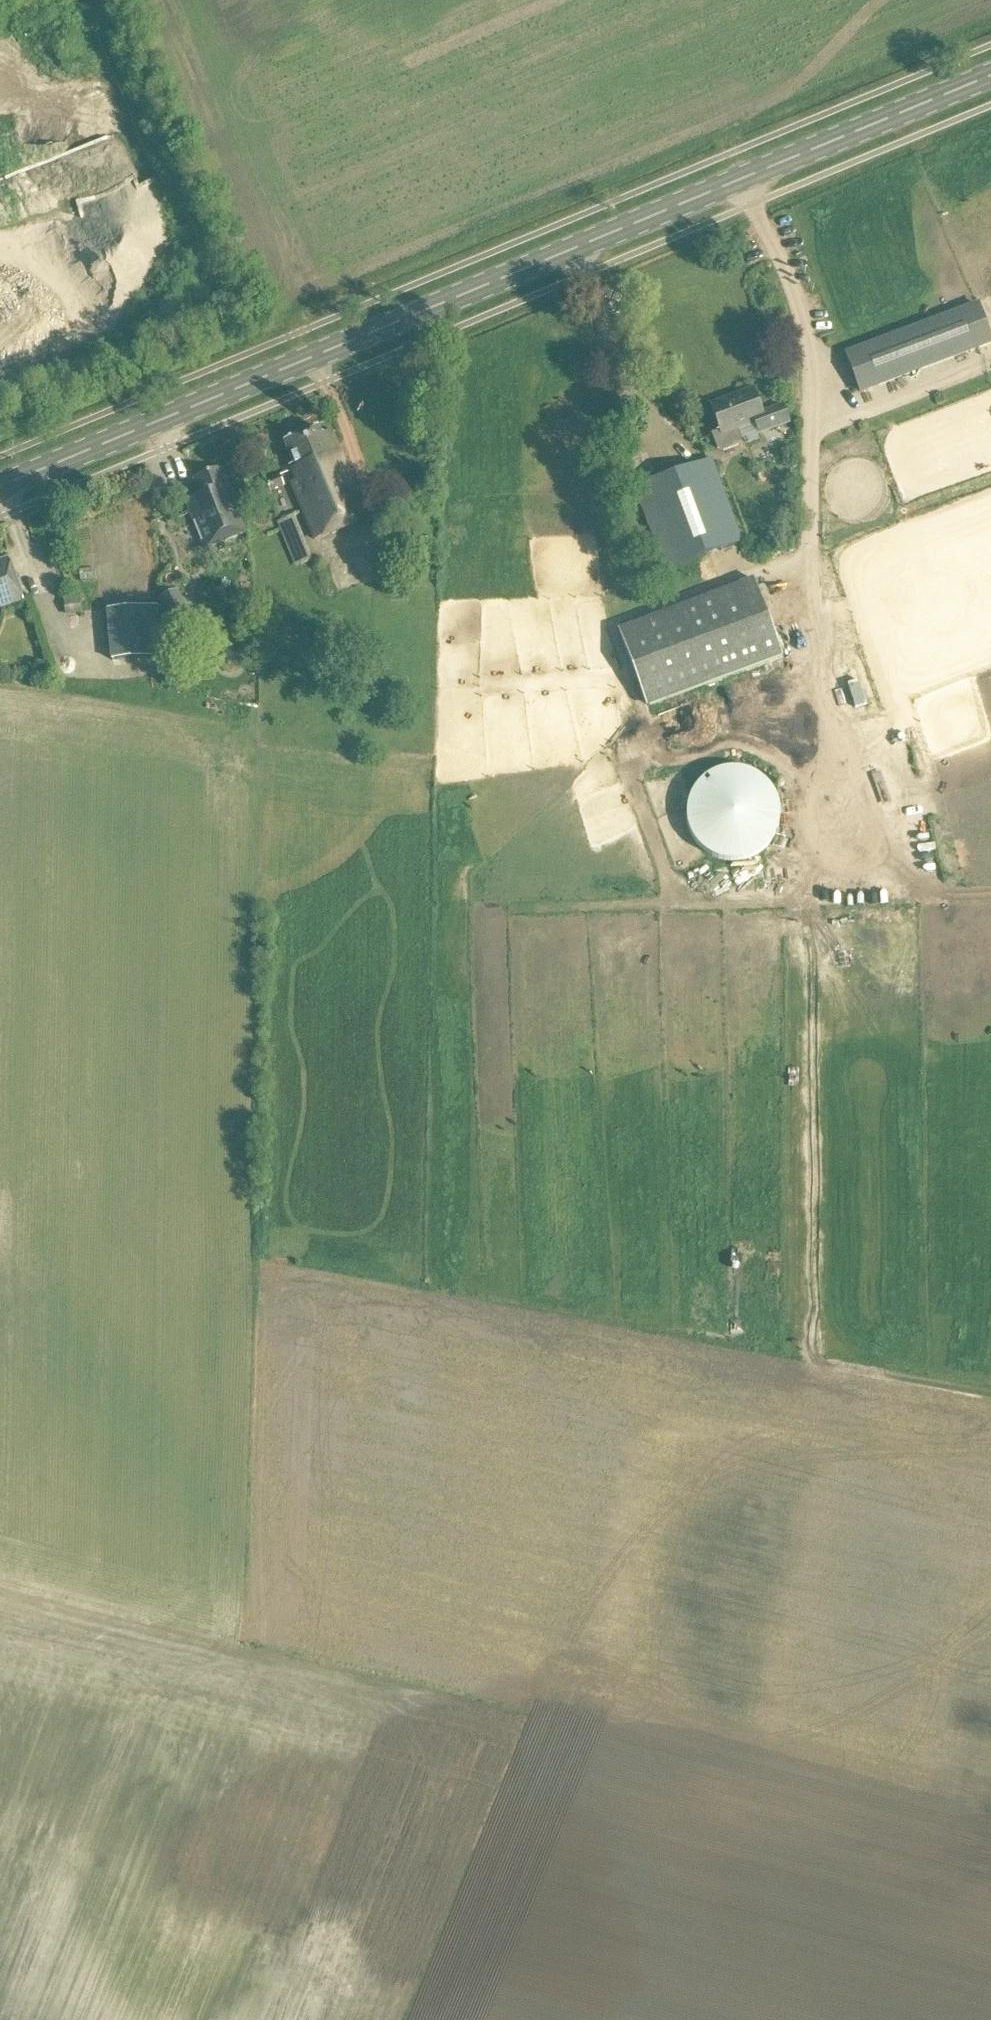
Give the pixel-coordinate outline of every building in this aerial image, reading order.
[(846,355),(860,393),(990,343),(977,306),(846,355)] [(710,407),(719,432),(711,435),(717,449),(723,452),(737,447),(741,440),(737,430),(754,423),(765,432),(789,423),(782,406),(762,414),(753,391),(710,407)] [(314,542),(365,521),(329,433),(320,437),(316,429),(282,443),(293,470),(289,472),(294,483),(291,484),(314,542)] [(709,462),(653,482),(638,487),(668,570),(739,545),(709,462)] [(199,497),(185,502),(203,551),(247,535),(236,507),(239,506),(224,467),(192,479),(199,497)] [(266,482),(270,493),(284,487),(280,476),(266,482)] [(293,518),(282,522),(299,569),(311,565),(293,518)] [(21,603),(5,557),(0,559),(0,610),(21,603)] [(619,630),(648,708),(783,658),(753,580),(619,630)] [(179,593),(159,601),(173,638),(193,630),(179,593)] [(64,603),(65,616),(82,614),(80,601),(64,603)] [(105,606),(107,658),(158,656),(155,604),(105,606)] [(853,702),(867,726),(875,721),(861,697),(853,702)] [(769,851),(766,771),(727,772),(728,789),(705,790),(705,786),(689,786),(692,854),(769,851)]
